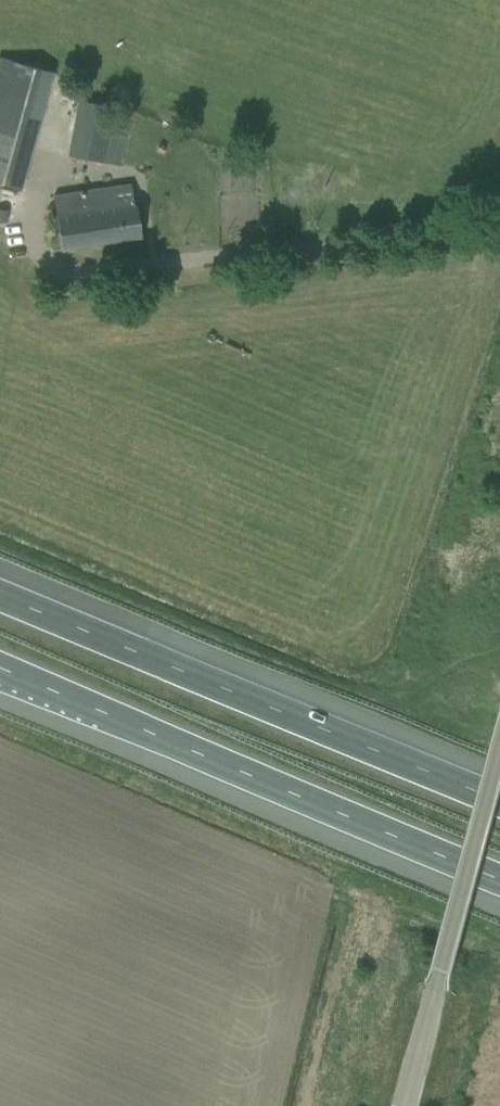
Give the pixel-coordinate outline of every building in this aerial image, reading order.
[(21,191),(53,73),(0,58),(0,185),(21,191)] [(78,101),(68,155),(105,162),(111,133),(115,108),(78,101)] [(338,177),(335,192),(346,194),(349,179),(338,177)] [(57,228),(60,250),(140,238),(132,189),(53,199),(57,228)] [(7,221),(9,209),(0,208),(0,220),(7,221)]
